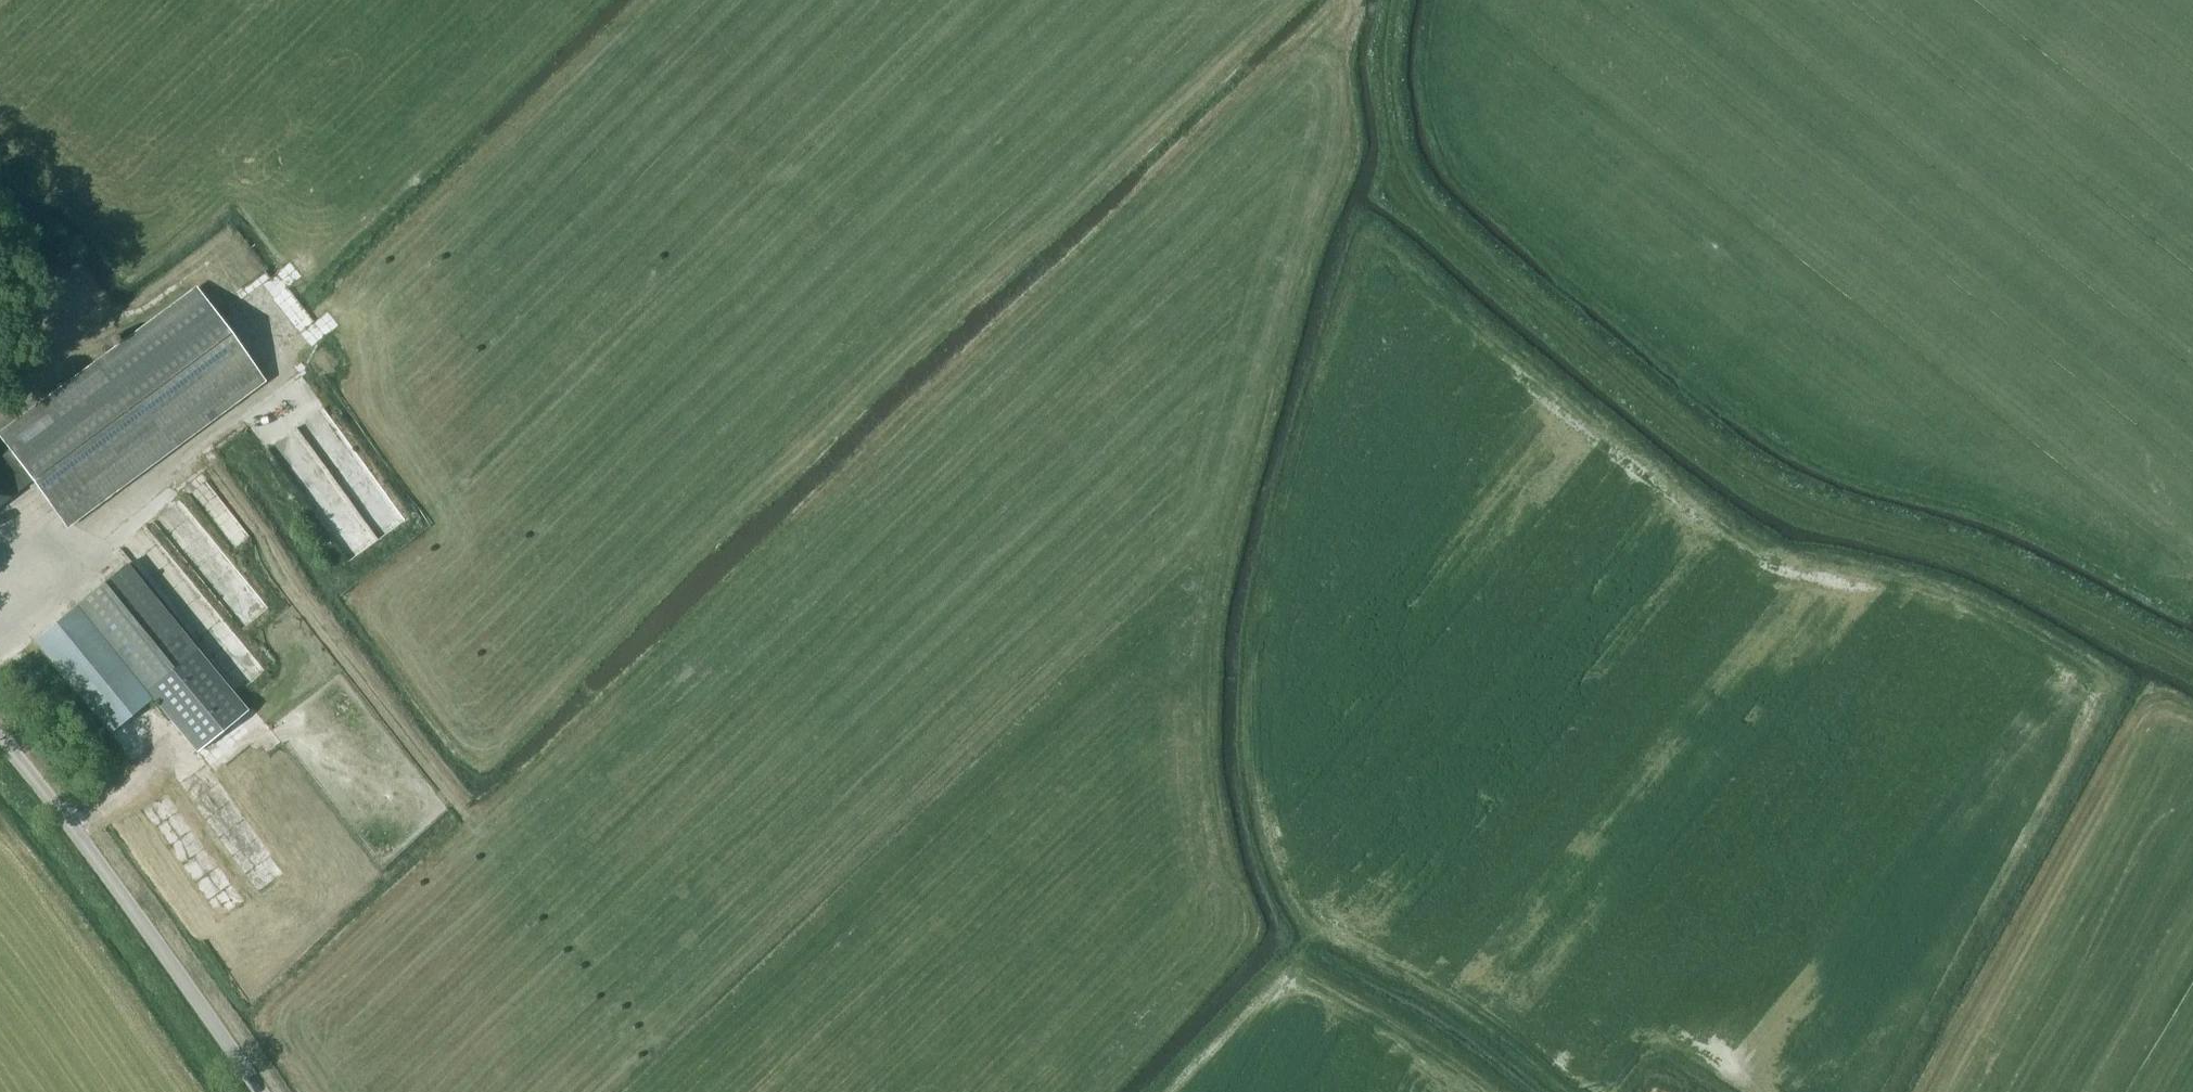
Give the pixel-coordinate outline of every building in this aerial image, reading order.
[(33,480),(64,524),(264,379),(201,292),(1,437),(10,449),(0,456),(0,504),(33,480)] [(332,531),(348,556),(376,539),(360,514),(332,531)] [(234,546),(250,533),(235,515),(219,528),(234,546)] [(247,711),(128,565),(77,607),(151,699),(153,698),(197,752),(247,711)] [(77,607),(34,642),(109,733),(151,699),(77,607)] [(257,658),(231,674),(239,686),(264,669),(257,658)] [(237,855),(256,895),(283,882),(263,843),(237,855)]
